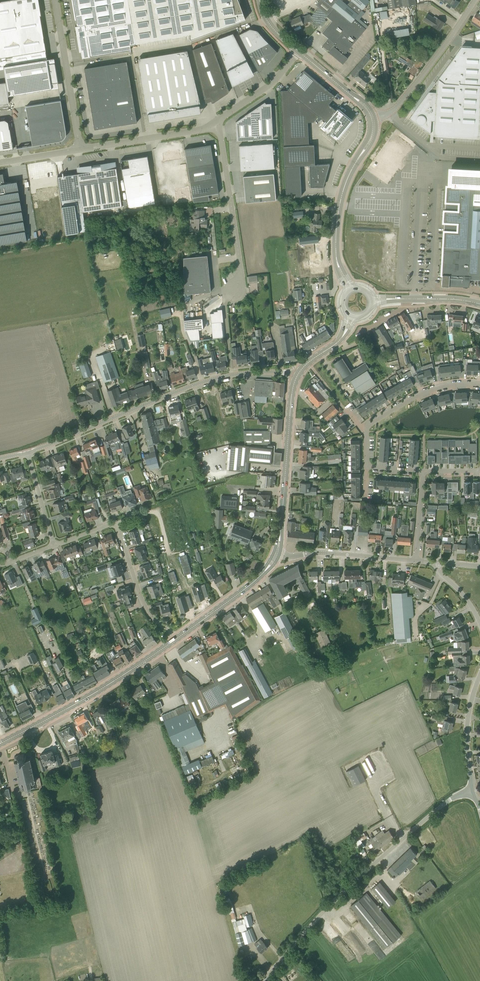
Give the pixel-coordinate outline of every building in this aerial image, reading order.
[(0,2),(0,54),(1,58),(45,50),(46,51),(40,15),(37,0),(11,0),(0,2)] [(128,0),(73,0),(77,25),(75,25),(77,37),(79,36),(82,57),(131,49),(130,44),(135,44),(128,0)] [(240,0),(128,0),(135,44),(189,35),(190,39),(245,19),(240,4),(240,0)] [(327,17),(334,8),(324,0),(319,0),(316,4),(319,7),(310,17),(319,25),(327,17)] [(324,0),(334,8),(351,23),(354,19),(358,14),(362,9),(369,1),(369,0),(351,0),(347,5),(341,0),(324,0)] [(389,8),(416,4),(415,0),(387,0),(389,8)] [(440,1),(444,4),(445,2),(454,8),(459,1),(457,0),(439,0),(440,1)] [(327,51),(332,45),(344,31),(351,23),(334,8),(327,17),(332,21),(322,33),(328,38),(321,46),(327,51)] [(433,26),(439,30),(444,23),(434,16),(433,17),(428,13),(423,20),(432,26),(433,26)] [(479,25),(479,15),(476,13),(471,19),(479,25)] [(303,24),(307,22),(304,16),(300,17),(300,16),(290,21),(293,28),(303,24)] [(344,31),(332,45),(334,46),(329,52),(343,64),(348,58),(344,54),(366,29),(354,19),(351,23),(344,31)] [(239,34),(258,72),(261,70),(277,51),(263,38),(257,30),(250,29),(239,34)] [(254,74),(233,33),(216,40),(232,85),(254,74)] [(229,91),(211,43),(192,49),(205,100),(208,97),(212,103),(213,102),(213,103),(228,92),(229,91)] [(409,118),(430,133),(431,120),(434,120),(433,135),(479,138),(479,48),(462,46),(453,58),(412,113),(409,118)] [(202,112),(187,50),(138,58),(147,114),(147,113),(149,121),(202,112)] [(396,54),(400,57),(418,69),(423,62),(417,59),(415,62),(400,53),(401,51),(399,50),(398,51),(397,53),(396,54)] [(357,65),(362,69),(370,59),(365,55),(357,65)] [(129,65),(130,65),(129,56),(118,57),(119,61),(128,60),(129,65)] [(418,69),(400,57),(398,60),(400,62),(402,62),(411,68),(409,71),(414,75),(418,69)] [(47,59),(3,66),(6,82),(7,91),(12,90),(13,95),(51,89),(51,84),(58,83),(56,70),(55,71),(54,67),(55,67),(55,63),(47,64),(47,59)] [(84,68),(95,129),(137,122),(127,61),(84,68)] [(309,165),(315,164),(314,144),(309,144),(308,122),(314,121),(318,116),(326,122),(322,127),(328,132),(327,134),(328,135),(330,133),(331,135),(336,139),(351,120),(337,108),(336,110),(328,104),(335,96),(304,70),(287,90),(280,90),(286,193),(296,193),(296,196),(301,196),(300,165),(309,165)] [(354,78),(364,87),(371,79),(360,70),(354,78)] [(5,82),(0,83),(0,104),(9,103),(5,82)] [(32,145),(60,141),(61,141),(62,140),(63,139),(64,138),(65,137),(66,136),(66,135),(66,133),(66,132),(61,100),(26,106),(32,145)] [(272,137),(271,103),(266,103),(265,101),(240,118),(240,119),(235,122),(236,140),(272,137)] [(13,148),(10,128),(9,128),(8,122),(5,120),(0,120),(0,151),(13,148)] [(393,133),(366,170),(387,185),(399,169),(401,170),(405,165),(402,163),(413,148),(393,133)] [(247,165),(247,170),(274,168),(272,143),(239,145),(239,146),(240,146),(241,159),(242,158),(242,166),(247,165)] [(184,149),(192,197),(218,193),(219,193),(219,192),(218,192),(211,148),(207,145),(185,149),(185,148),(184,149)] [(181,158),(180,149),(179,149),(179,150),(163,153),(164,161),(181,158)] [(147,156),(120,160),(128,209),(146,206),(145,201),(155,199),(147,156)] [(59,186),(66,234),(85,231),(86,231),(84,216),(83,211),(122,206),(116,167),(109,168),(108,163),(84,166),(84,172),(77,173),(77,174),(63,176),(64,185),(59,186)] [(322,178),(322,172),(327,172),(329,164),(324,164),(319,164),(315,164),(309,165),(310,187),(318,186),(318,188),(323,188),(323,183),(323,178),(322,178)] [(441,285),(444,285),(449,286),(449,284),(469,285),(469,278),(479,279),(479,169),(449,167),(448,181),(451,181),(451,182),(451,186),(450,186),(450,188),(448,190),(446,189),(445,210),(444,210),(444,211),(442,211),(442,215),(444,215),(444,217),(442,217),(442,220),(443,221),(443,222),(444,222),(444,234),(443,233),(443,238),(443,239),(443,243),(442,267),(441,274),(442,274),(441,285)] [(27,241),(17,181),(5,183),(3,173),(0,174),(0,245),(27,241)] [(243,176),(244,181),(246,202),(276,200),(274,173),(243,176)] [(190,200),(188,188),(175,190),(177,202),(190,200)] [(292,207),(293,218),(304,217),(303,209),(299,209),(298,206),(292,207)] [(190,219),(190,230),(199,231),(199,228),(207,228),(207,219),(204,219),(204,217),(205,217),(204,217),(204,210),(193,210),(193,219),(190,219)] [(319,220),(320,214),(314,213),(313,222),(310,222),(310,231),(317,232),(318,227),(321,227),(321,220),(319,220)] [(316,236),(298,238),(299,245),(317,243),(316,236)] [(207,255),(183,258),(183,294),(211,291),(210,290),(207,257),(207,255)] [(302,299),(301,292),(301,290),(293,290),(294,300),(302,299)] [(320,296),(321,304),(329,303),(327,295),(320,296)] [(169,308),(159,310),(161,318),(171,316),(169,308)] [(214,313),(210,313),(211,322),(223,321),(222,309),(217,310),(217,311),(214,311),(214,313)] [(275,311),(276,319),(280,318),(280,316),(289,315),(288,309),(279,310),(275,311)] [(412,328),(413,328),(409,320),(406,315),(406,316),(404,312),(398,316),(400,319),(399,320),(402,324),(403,326),(405,325),(408,331),(410,330),(413,337),(414,336),(416,336),(412,328)] [(432,327),(432,323),(437,323),(437,322),(441,322),(441,321),(442,320),(442,318),(441,318),(441,314),(427,315),(427,322),(428,327),(428,328),(424,329),(426,337),(430,336),(429,330),(430,329),(430,327),(432,327)] [(448,325),(448,326),(453,326),(453,322),(462,323),(462,322),(463,321),(463,319),(463,315),(449,314),(448,321),(448,325)] [(391,330),(397,327),(399,334),(402,332),(399,323),(400,322),(396,316),(386,322),(391,330)] [(203,328),(202,318),(184,320),(185,330),(203,328)] [(284,327),(284,325),(279,326),(284,360),(295,359),(294,350),(295,350),(292,326),(284,327)] [(379,336),(380,336),(386,346),(393,342),(383,325),(375,330),(379,336)] [(324,326),(318,329),(320,332),(319,333),(324,341),(331,336),(324,326)] [(316,334),(312,337),(317,345),(324,341),(319,333),(320,332),(318,329),(315,331),(316,334)] [(136,335),(139,347),(146,345),(143,333),(136,335)] [(311,348),(306,340),(305,341),(302,335),(299,336),(303,343),(301,344),(306,351),(311,348)] [(312,337),(306,340),(311,348),(317,345),(312,337)] [(231,343),(232,352),(233,359),(236,359),(237,364),(241,363),(244,363),(243,363),(247,362),(246,352),(240,353),(239,347),(236,347),(235,342),(231,343)] [(265,346),(266,350),(266,355),(267,355),(268,359),(274,358),(274,354),(275,354),(273,342),(268,343),(269,346),(265,346)] [(364,346),(358,348),(359,352),(363,362),(369,359),(366,350),(364,346)] [(250,354),(251,365),(260,364),(258,354),(257,349),(250,350),(251,353),(250,354)] [(95,357),(104,382),(119,377),(110,351),(95,357)] [(142,352),(145,368),(150,367),(147,351),(142,352)] [(220,360),(217,360),(217,363),(219,370),(227,368),(225,362),(226,361),(227,361),(226,357),(226,355),(224,356),(219,357),(220,360)] [(202,359),(198,360),(201,374),(214,371),(212,363),(210,363),(209,358),(202,359)] [(367,370),(369,368),(365,363),(350,372),(342,358),(334,363),(346,383),(350,380),(359,394),(376,384),(367,370)] [(454,362),(455,374),(461,374),(460,369),(463,369),(463,358),(462,358),(462,363),(459,363),(459,362),(454,362)] [(463,358),(463,369),(463,364),(467,364),(466,373),(472,374),(472,362),(467,362),(467,358),(463,358)] [(86,360),(78,363),(83,378),(84,378),(91,375),(86,360)] [(472,374),(477,374),(477,369),(479,369),(479,363),(478,363),(478,362),(472,362),(472,374)] [(439,372),(440,376),(445,376),(443,364),(438,364),(438,365),(434,365),(436,372),(439,372)] [(423,371),(426,381),(430,379),(432,378),(431,375),(435,374),(432,365),(428,366),(429,369),(423,371)] [(180,368),(181,370),(182,374),(183,374),(184,377),(188,376),(188,378),(196,376),(193,369),(188,370),(187,366),(180,368)] [(159,383),(159,384),(161,389),(168,387),(166,381),(169,380),(168,376),(167,370),(162,371),(163,378),(161,378),(162,381),(159,383)] [(181,370),(179,371),(179,372),(175,374),(174,372),(170,373),(171,375),(170,375),(173,385),(185,381),(184,377),(183,374),(182,374),(181,370)] [(423,371),(416,374),(419,382),(422,381),(422,382),(426,381),(423,371)] [(414,385),(410,377),(405,380),(409,387),(414,385)] [(283,396),(284,382),(255,380),(254,396),(272,397),(272,392),(275,392),(275,395),(283,396)] [(409,387),(405,380),(401,382),(405,390),(409,387)] [(76,397),(77,401),(79,406),(90,403),(90,404),(99,402),(96,389),(99,388),(97,381),(85,385),(86,389),(85,389),(87,394),(76,397)] [(405,390),(401,382),(397,385),(401,392),(405,390)] [(134,389),(128,391),(129,395),(131,400),(154,391),(153,387),(151,383),(144,385),(143,384),(143,383),(133,386),(134,387),(134,389)] [(304,391),(310,397),(308,398),(316,407),(325,399),(317,390),(319,389),(314,383),(304,391)] [(401,392),(397,385),(393,387),(397,394),(401,392)] [(107,391),(112,406),(130,400),(127,392),(120,394),(118,387),(107,391)] [(397,394),(393,387),(389,389),(393,397),(397,394)] [(393,397),(389,389),(384,392),(388,399),(393,397)] [(224,392),(220,394),(222,402),(229,400),(229,403),(234,402),(233,399),(231,390),(224,392)] [(477,402),(478,393),(473,392),(472,396),(469,396),(469,401),(477,402)] [(387,400),(382,393),(378,395),(383,403),(387,400)] [(383,403),(378,395),(374,398),(379,405),(383,403)] [(445,404),(443,395),(438,396),(439,400),(436,401),(437,406),(445,404)] [(193,408),(194,411),(199,410),(195,397),(184,401),(188,410),(193,408)] [(379,405),(374,398),(370,401),(375,408),(379,405)] [(435,407),(432,398),(427,400),(430,409),(435,407)] [(430,409),(427,400),(422,403),(423,406),(420,407),(423,412),(430,409)] [(238,402),(241,418),(251,417),(248,401),(244,401),(244,402),(243,402),(238,402)] [(321,414),(327,421),(338,411),(338,410),(341,408),(334,401),(331,403),(333,404),(321,414)] [(375,408),(370,401),(366,403),(371,410),(375,408)] [(176,403),(167,407),(169,413),(168,413),(171,423),(181,420),(176,403)] [(371,410),(366,403),(362,406),(367,413),(371,410)] [(367,413),(362,406),(361,405),(356,408),(359,413),(360,412),(362,416),(367,413)] [(201,408),(205,419),(210,418),(206,407),(201,408)] [(157,427),(163,425),(163,427),(168,426),(167,422),(162,423),(155,425),(154,420),(153,421),(150,412),(141,415),(143,423),(142,424),(143,428),(148,445),(161,441),(157,427)] [(243,431),(245,445),(263,444),(263,445),(265,444),(270,444),(270,432),(281,433),(282,419),(258,417),(257,424),(268,425),(268,431),(243,431)] [(336,430),(345,423),(341,418),(333,425),(335,427),(332,430),(334,432),(336,430)] [(309,428),(309,431),(320,431),(320,429),(316,428),(316,426),(312,426),(313,421),(302,420),(301,428),(309,428)] [(339,435),(348,428),(344,424),(345,423),(336,430),(339,435)] [(182,428),(180,429),(181,433),(183,433),(183,436),(190,435),(187,424),(182,425),(182,428)] [(120,432),(124,441),(129,439),(128,437),(134,434),(132,431),(133,430),(131,427),(130,427),(129,425),(122,428),(123,430),(120,432)] [(320,431),(309,431),(309,433),(301,433),(300,441),(308,441),(308,436),(319,437),(319,436),(319,432),(320,432),(320,431)] [(115,446),(116,450),(121,448),(124,458),(127,457),(123,442),(121,443),(120,439),(116,432),(113,433),(112,432),(111,433),(114,442),(115,446)] [(103,441),(107,455),(111,454),(109,446),(110,446),(112,446),(114,446),(115,446),(114,442),(111,433),(108,434),(109,435),(105,436),(107,440),(103,441)] [(90,442),(89,442),(92,449),(94,453),(100,450),(99,446),(96,439),(93,440),(92,440),(89,441),(90,442)] [(86,443),(83,445),(86,452),(89,450),(92,457),(91,457),(92,461),(96,460),(95,457),(94,456),(94,453),(92,449),(89,442),(88,442),(86,442),(86,443)] [(263,444),(245,445),(237,445),(231,445),(229,461),(227,461),(226,469),(247,471),(248,461),(271,463),(272,453),(272,445),(263,445),(263,444)] [(76,447),(69,450),(74,461),(78,459),(76,455),(79,454),(76,447)] [(144,454),(147,465),(158,462),(155,451),(144,454)] [(66,462),(64,453),(63,454),(62,453),(60,454),(60,455),(56,456),(56,455),(52,456),(55,467),(60,465),(60,466),(62,465),(63,464),(63,463),(66,462)] [(272,453),(271,463),(279,464),(280,454),(272,453)] [(341,463),(340,454),(327,455),(328,464),(341,463)] [(39,462),(42,471),(54,467),(51,457),(46,458),(46,459),(39,462)] [(13,474),(10,475),(12,482),(14,482),(15,481),(16,480),(16,479),(16,477),(21,475),(22,480),(28,479),(26,469),(23,470),(22,466),(11,469),(13,474)] [(317,469),(317,466),(303,466),(303,470),(300,470),(300,478),(309,478),(309,474),(312,473),(312,469),(317,469)] [(4,480),(4,482),(10,481),(8,472),(3,473),(2,470),(0,471),(0,481),(4,480)] [(261,475),(260,488),(266,489),(266,486),(274,486),(275,476),(266,475),(261,475)] [(451,487),(447,487),(447,499),(452,499),(452,492),(458,492),(457,482),(451,482),(451,487)] [(473,486),(470,486),(470,498),(474,498),(474,493),(479,493),(479,482),(473,482),(473,486)] [(52,489),(49,490),(51,498),(60,495),(63,494),(62,490),(61,490),(59,483),(56,484),(50,485),(51,485),(52,489)] [(306,494),(311,495),(316,495),(316,487),(313,487),(310,487),(310,483),(300,483),(300,491),(306,491),(306,494)] [(133,487),(135,490),(137,497),(140,496),(142,500),(147,499),(147,500),(152,498),(150,493),(149,493),(147,486),(141,488),(139,485),(133,487)] [(137,504),(133,493),(132,493),(131,491),(126,493),(124,488),(119,489),(125,505),(128,504),(129,506),(137,504)] [(26,493),(17,495),(19,500),(21,499),(22,504),(19,505),(20,509),(29,506),(28,504),(31,503),(29,496),(27,496),(26,493)] [(260,499),(260,502),(269,502),(270,495),(257,494),(257,498),(260,499)] [(240,497),(221,496),(221,508),(239,509),(240,497)] [(115,498),(113,499),(117,510),(123,508),(120,500),(116,501),(115,498)] [(117,510),(113,499),(112,499),(113,502),(109,503),(112,512),(117,510)] [(64,501),(53,504),(53,505),(54,505),(54,506),(53,507),(55,512),(56,511),(56,512),(59,512),(59,511),(65,509),(63,505),(63,504),(65,504),(64,501)] [(269,502),(260,502),(260,504),(257,504),(256,509),(269,510),(269,502)] [(23,514),(22,515),(22,516),(22,519),(23,519),(24,519),(24,520),(26,519),(27,519),(35,517),(33,510),(31,510),(30,507),(25,508),(23,509),(21,509),(23,514)] [(10,511),(7,512),(5,508),(2,509),(4,517),(11,515),(10,511)] [(84,513),(87,521),(94,519),(94,520),(98,518),(95,508),(91,509),(91,508),(84,511),(84,513)] [(213,512),(212,516),(214,516),(214,522),(215,522),(222,523),(222,522),(228,522),(228,516),(223,516),(223,510),(214,510),(214,512),(213,512)] [(64,518),(65,521),(58,523),(61,532),(65,531),(65,532),(72,531),(69,520),(68,517),(72,516),(70,511),(61,514),(62,519),(64,518)] [(368,541),(374,541),(376,523),(376,519),(373,519),(372,531),(370,531),(369,531),(368,541)] [(358,534),(368,535),(369,521),(359,520),(358,534)] [(26,528),(27,528),(28,527),(29,532),(28,533),(29,538),(39,535),(36,523),(30,524),(29,521),(22,523),(23,526),(24,527),(25,528),(26,528)] [(287,540),(298,541),(299,531),(300,523),(295,523),(295,522),(288,521),(287,530),(288,530),(287,540)] [(329,532),(330,528),(330,522),(325,522),(324,530),(319,530),(318,540),(325,540),(326,539),(329,539),(329,532)] [(9,535),(5,524),(2,525),(1,525),(2,531),(2,532),(2,531),(0,532),(0,541),(3,540),(2,537),(4,536),(4,537),(9,535)] [(247,545),(248,542),(250,543),(252,539),(250,538),(252,531),(234,524),(228,538),(247,545)] [(330,528),(329,532),(331,532),(331,541),(339,541),(340,530),(337,530),(337,529),(330,528)] [(129,532),(131,538),(140,535),(138,529),(129,532)] [(344,542),(351,543),(352,531),(345,530),(344,542)] [(313,543),(314,532),(299,531),(298,541),(313,543)] [(475,537),(475,534),(469,533),(467,551),(478,552),(479,543),(476,543),(477,537),(475,537)] [(110,547),(108,544),(114,542),(111,534),(103,537),(104,539),(100,541),(106,556),(108,555),(106,549),(110,547)] [(392,538),(393,535),(384,534),(384,535),(384,537),(384,540),(384,542),(385,542),(385,545),(392,546),(393,538),(392,538)] [(140,535),(131,538),(133,544),(142,541),(140,535)] [(457,551),(464,552),(466,536),(463,535),(463,537),(462,540),(461,541),(461,544),(458,543),(457,551)] [(443,550),(450,551),(451,543),(454,543),(453,537),(448,537),(443,537),(442,544),(443,544),(443,550)] [(23,541),(25,547),(34,544),(32,538),(23,541)] [(258,551),(260,545),(261,544),(262,543),(261,542),(261,541),(252,538),(252,539),(250,543),(248,547),(258,551)] [(90,541),(83,544),(86,550),(84,551),(85,556),(92,553),(90,550),(93,549),(93,550),(98,548),(99,550),(102,549),(99,541),(96,543),(94,539),(90,540),(90,541)] [(76,545),(69,547),(73,558),(83,554),(80,546),(77,547),(76,545)] [(134,549),(136,552),(137,552),(139,560),(147,558),(146,554),(147,553),(144,545),(134,549)] [(73,558),(69,547),(63,549),(64,552),(60,553),(63,562),(73,558)] [(47,561),(49,565),(48,565),(50,569),(57,566),(57,565),(63,563),(59,556),(56,557),(56,558),(55,558),(54,558),(53,558),(47,561)] [(35,563),(33,563),(34,564),(37,572),(40,571),(42,573),(44,572),(47,577),(50,576),(43,561),(40,562),(39,561),(35,563)] [(121,562),(110,566),(114,577),(124,573),(123,569),(122,566),(121,562)] [(139,567),(140,570),(141,570),(144,577),(152,574),(151,571),(152,571),(149,563),(139,567)] [(234,573),(232,563),(226,565),(229,575),(234,573)] [(288,593),(283,584),(290,580),(292,584),(295,582),(298,587),(299,586),(305,598),(311,595),(300,574),(301,574),(298,564),(269,579),(279,598),(288,593)] [(24,568),(22,568),(22,569),(26,577),(29,576),(31,581),(37,579),(37,578),(34,571),(31,572),(28,566),(24,568)] [(60,569),(64,578),(69,576),(65,567),(60,569)] [(205,571),(208,577),(211,581),(214,579),(217,585),(224,581),(220,575),(217,576),(212,567),(205,571)] [(349,588),(353,587),(352,570),(344,570),(345,579),(349,579),(349,588)] [(360,570),(352,570),(353,587),(361,587),(361,590),(366,590),(365,587),(365,581),(356,581),(356,578),(360,578),(360,570)] [(369,579),(378,580),(378,579),(380,579),(381,572),(377,571),(377,570),(370,570),(369,578),(369,579)] [(13,571),(4,575),(7,580),(8,580),(10,584),(13,582),(15,585),(16,584),(17,586),(17,587),(23,584),(19,576),(16,577),(14,574),(15,574),(14,572),(13,572),(13,571)] [(309,571),(309,576),(309,579),(309,582),(314,582),(313,579),(317,579),(317,571),(309,571)] [(332,583),(331,571),(324,571),(324,578),(324,582),(328,582),(328,583),(331,583),(331,584),(332,584),(332,583)] [(392,577),(389,577),(388,586),(394,587),(394,584),(403,585),(404,573),(398,573),(398,574),(392,573),(392,577)] [(411,575),(408,583),(415,586),(414,588),(416,589),(413,596),(422,599),(425,591),(425,590),(429,592),(432,584),(411,575)] [(150,592),(152,598),(160,595),(156,584),(147,587),(149,593),(150,592)] [(197,595),(195,596),(196,601),(205,598),(202,590),(203,590),(201,585),(197,586),(197,588),(195,589),(197,595)] [(125,602),(127,608),(134,605),(132,599),(131,599),(130,594),(131,594),(131,592),(130,588),(129,588),(128,586),(117,590),(120,598),(120,597),(121,602),(124,601),(125,602)] [(267,586),(246,599),(252,609),(251,609),(265,631),(276,625),(273,619),(272,618),(263,602),(268,599),(273,607),(280,603),(276,595),(273,597),(272,593),(267,586)] [(391,593),(394,638),(410,637),(409,618),(413,617),(412,596),(407,597),(407,592),(391,593)] [(181,600),(179,601),(181,608),(180,608),(181,612),(189,610),(186,601),(187,601),(186,596),(180,598),(181,600)] [(439,600),(433,605),(435,608),(436,609),(438,610),(440,608),(445,614),(448,612),(452,608),(445,599),(441,602),(439,600)] [(155,603),(156,607),(159,606),(161,613),(162,612),(164,616),(168,615),(171,615),(169,605),(163,607),(162,601),(155,603)] [(234,609),(233,610),(236,614),(234,616),(238,621),(237,621),(238,623),(241,620),(239,618),(245,614),(247,612),(242,606),(240,607),(239,605),(238,606),(237,606),(236,606),(236,607),(235,607),(235,608),(234,608),(234,609)] [(319,608),(321,613),(329,610),(327,605),(319,608)] [(35,618),(31,620),(33,625),(43,621),(37,607),(31,609),(35,618)] [(230,611),(222,617),(225,621),(227,623),(230,627),(237,621),(238,621),(234,616),(230,611)] [(274,616),(272,618),(273,619),(276,625),(281,632),(282,631),(285,638),(295,633),(284,611),(274,616)] [(446,615),(434,620),(436,624),(448,618),(446,615)] [(454,623),(447,627),(449,630),(456,627),(462,623),(460,620),(461,620),(459,617),(458,617),(452,620),(454,623)] [(140,629),(146,638),(143,640),(148,648),(156,642),(145,625),(140,629)] [(128,628),(132,639),(137,637),(133,626),(128,628)] [(314,633),(321,647),(330,642),(324,628),(314,633)] [(467,636),(466,633),(467,632),(466,629),(465,629),(464,629),(458,631),(458,632),(454,633),(455,636),(453,636),(454,640),(456,639),(456,640),(461,638),(461,639),(467,636)] [(439,635),(441,639),(452,634),(451,631),(439,635)] [(118,638),(121,644),(122,644),(126,643),(122,632),(118,634),(114,636),(116,639),(118,638)] [(220,648),(221,650),(228,647),(227,644),(225,645),(222,639),(220,640),(216,632),(206,637),(210,645),(217,642),(220,648)] [(194,650),(200,645),(195,639),(178,651),(185,662),(196,654),(194,650)] [(128,645),(130,649),(133,653),(134,652),(136,655),(141,651),(134,641),(128,645)] [(448,648),(448,656),(452,655),(452,653),(461,652),(461,649),(469,649),(468,641),(457,642),(457,648),(448,648)] [(203,685),(199,687),(210,712),(211,712),(214,710),(213,709),(220,706),(220,708),(224,706),(225,708),(227,707),(230,713),(229,714),(232,719),(236,717),(260,700),(231,645),(228,647),(221,650),(208,657),(205,652),(199,655),(207,674),(209,673),(212,680),(209,682),(209,683),(204,686),(203,685)] [(246,665),(264,698),(272,694),(254,660),(251,662),(244,647),(238,651),(245,665),(246,665)] [(117,652),(118,652),(120,656),(122,659),(124,658),(126,661),(132,658),(128,650),(124,652),(122,649),(117,652)] [(118,652),(114,654),(112,650),(106,653),(109,660),(112,658),(116,666),(123,662),(122,659),(120,656),(118,652)] [(27,655),(31,664),(38,661),(34,652),(27,655)] [(452,655),(448,656),(448,657),(452,657),(457,657),(457,659),(457,663),(457,666),(464,666),(464,663),(469,663),(469,659),(470,658),(470,656),(469,655),(461,655),(461,652),(452,653),(452,655)] [(64,665),(59,656),(55,658),(56,661),(52,663),(57,672),(61,670),(60,667),(64,665)] [(102,667),(97,670),(94,664),(91,666),(92,670),(98,680),(110,673),(108,669),(109,669),(107,664),(103,656),(96,660),(99,666),(101,665),(102,667)] [(199,687),(197,682),(186,672),(182,674),(175,660),(169,664),(181,687),(184,693),(191,709),(163,721),(175,749),(202,737),(196,723),(204,720),(202,715),(206,714),(208,718),(212,716),(212,715),(211,712),(210,712),(199,687)] [(160,681),(166,677),(158,665),(145,675),(156,690),(161,686),(156,680),(158,678),(160,681)] [(464,678),(466,670),(455,667),(453,675),(449,675),(449,676),(446,676),(446,683),(456,682),(456,676),(464,678)] [(73,684),(77,692),(97,681),(93,674),(85,678),(83,675),(76,678),(78,681),(73,684)] [(75,695),(68,683),(61,687),(67,699),(75,695)] [(452,693),(460,695),(462,687),(450,684),(449,688),(453,689),(452,693)] [(49,685),(45,687),(46,689),(38,693),(35,689),(32,691),(39,703),(44,700),(44,701),(49,698),(51,697),(50,695),(53,693),(53,692),(49,685)] [(131,691),(136,700),(140,697),(139,696),(145,692),(140,685),(131,691)] [(56,698),(59,703),(59,704),(66,700),(62,693),(62,694),(59,690),(56,691),(58,695),(55,697),(55,698),(56,698)] [(121,699),(120,700),(119,699),(110,705),(114,711),(118,708),(120,711),(130,705),(125,696),(121,699)] [(16,706),(23,720),(32,715),(26,701),(16,706)] [(154,703),(157,709),(163,707),(161,701),(154,703)] [(446,705),(449,706),(448,710),(455,711),(457,704),(447,701),(446,705)] [(4,730),(10,727),(8,723),(10,722),(8,718),(8,717),(5,711),(5,710),(2,705),(0,706),(0,722),(4,730)] [(99,724),(104,721),(109,729),(113,727),(110,719),(107,713),(105,714),(102,709),(93,713),(99,724)] [(76,726),(78,730),(82,736),(87,733),(85,730),(86,730),(82,723),(88,719),(84,712),(74,718),(78,725),(76,726)] [(445,725),(444,728),(442,727),(441,731),(447,732),(448,729),(451,730),(453,722),(440,719),(441,715),(432,714),(432,719),(437,720),(436,723),(445,725)] [(58,732),(61,736),(66,746),(77,741),(77,740),(70,728),(72,727),(70,724),(62,729),(63,730),(58,732)] [(237,735),(232,736),(237,749),(241,747),(237,735)] [(61,762),(62,762),(61,758),(59,759),(58,753),(54,755),(52,750),(41,754),(42,758),(38,760),(42,771),(46,770),(44,764),(47,763),(48,766),(52,764),(51,762),(55,761),(57,766),(61,765),(61,762)] [(14,761),(14,762),(15,762),(21,791),(26,790),(25,788),(27,789),(30,789),(31,786),(32,788),(37,787),(42,786),(40,777),(35,778),(30,758),(31,758),(30,758),(30,757),(29,757),(29,758),(25,759),(25,757),(26,757),(26,756),(26,755),(25,755),(24,755),(24,753),(23,753),(19,754),(18,754),(18,755),(14,756),(14,757),(15,761),(14,761)] [(203,766),(215,761),(212,755),(201,760),(203,766)] [(366,779),(358,765),(346,771),(353,786),(366,779)] [(368,839),(366,841),(369,845),(371,843),(376,850),(394,837),(388,830),(384,833),(382,830),(375,835),(375,836),(372,838),(371,837),(368,839)] [(387,870),(391,873),(395,877),(398,874),(399,875),(404,870),(403,870),(404,869),(404,868),(406,866),(409,869),(415,864),(411,860),(416,854),(410,848),(387,870)] [(416,891),(422,899),(436,888),(430,880),(416,891)] [(369,887),(373,891),(381,902),(385,899),(373,884),(369,887)] [(401,935),(369,897),(366,893),(351,906),(385,948),(401,935)] [(244,918),(232,922),(235,933),(238,945),(245,943),(252,941),(256,939),(251,928),(247,929),(246,926),(251,924),(248,915),(244,916),(244,918)] [(374,952),(379,948),(358,923),(353,928),(374,952)] [(257,941),(254,944),(257,947),(262,952),(268,947),(260,939),(257,941)] [(349,959),(353,956),(345,947),(342,951),(349,959)]
